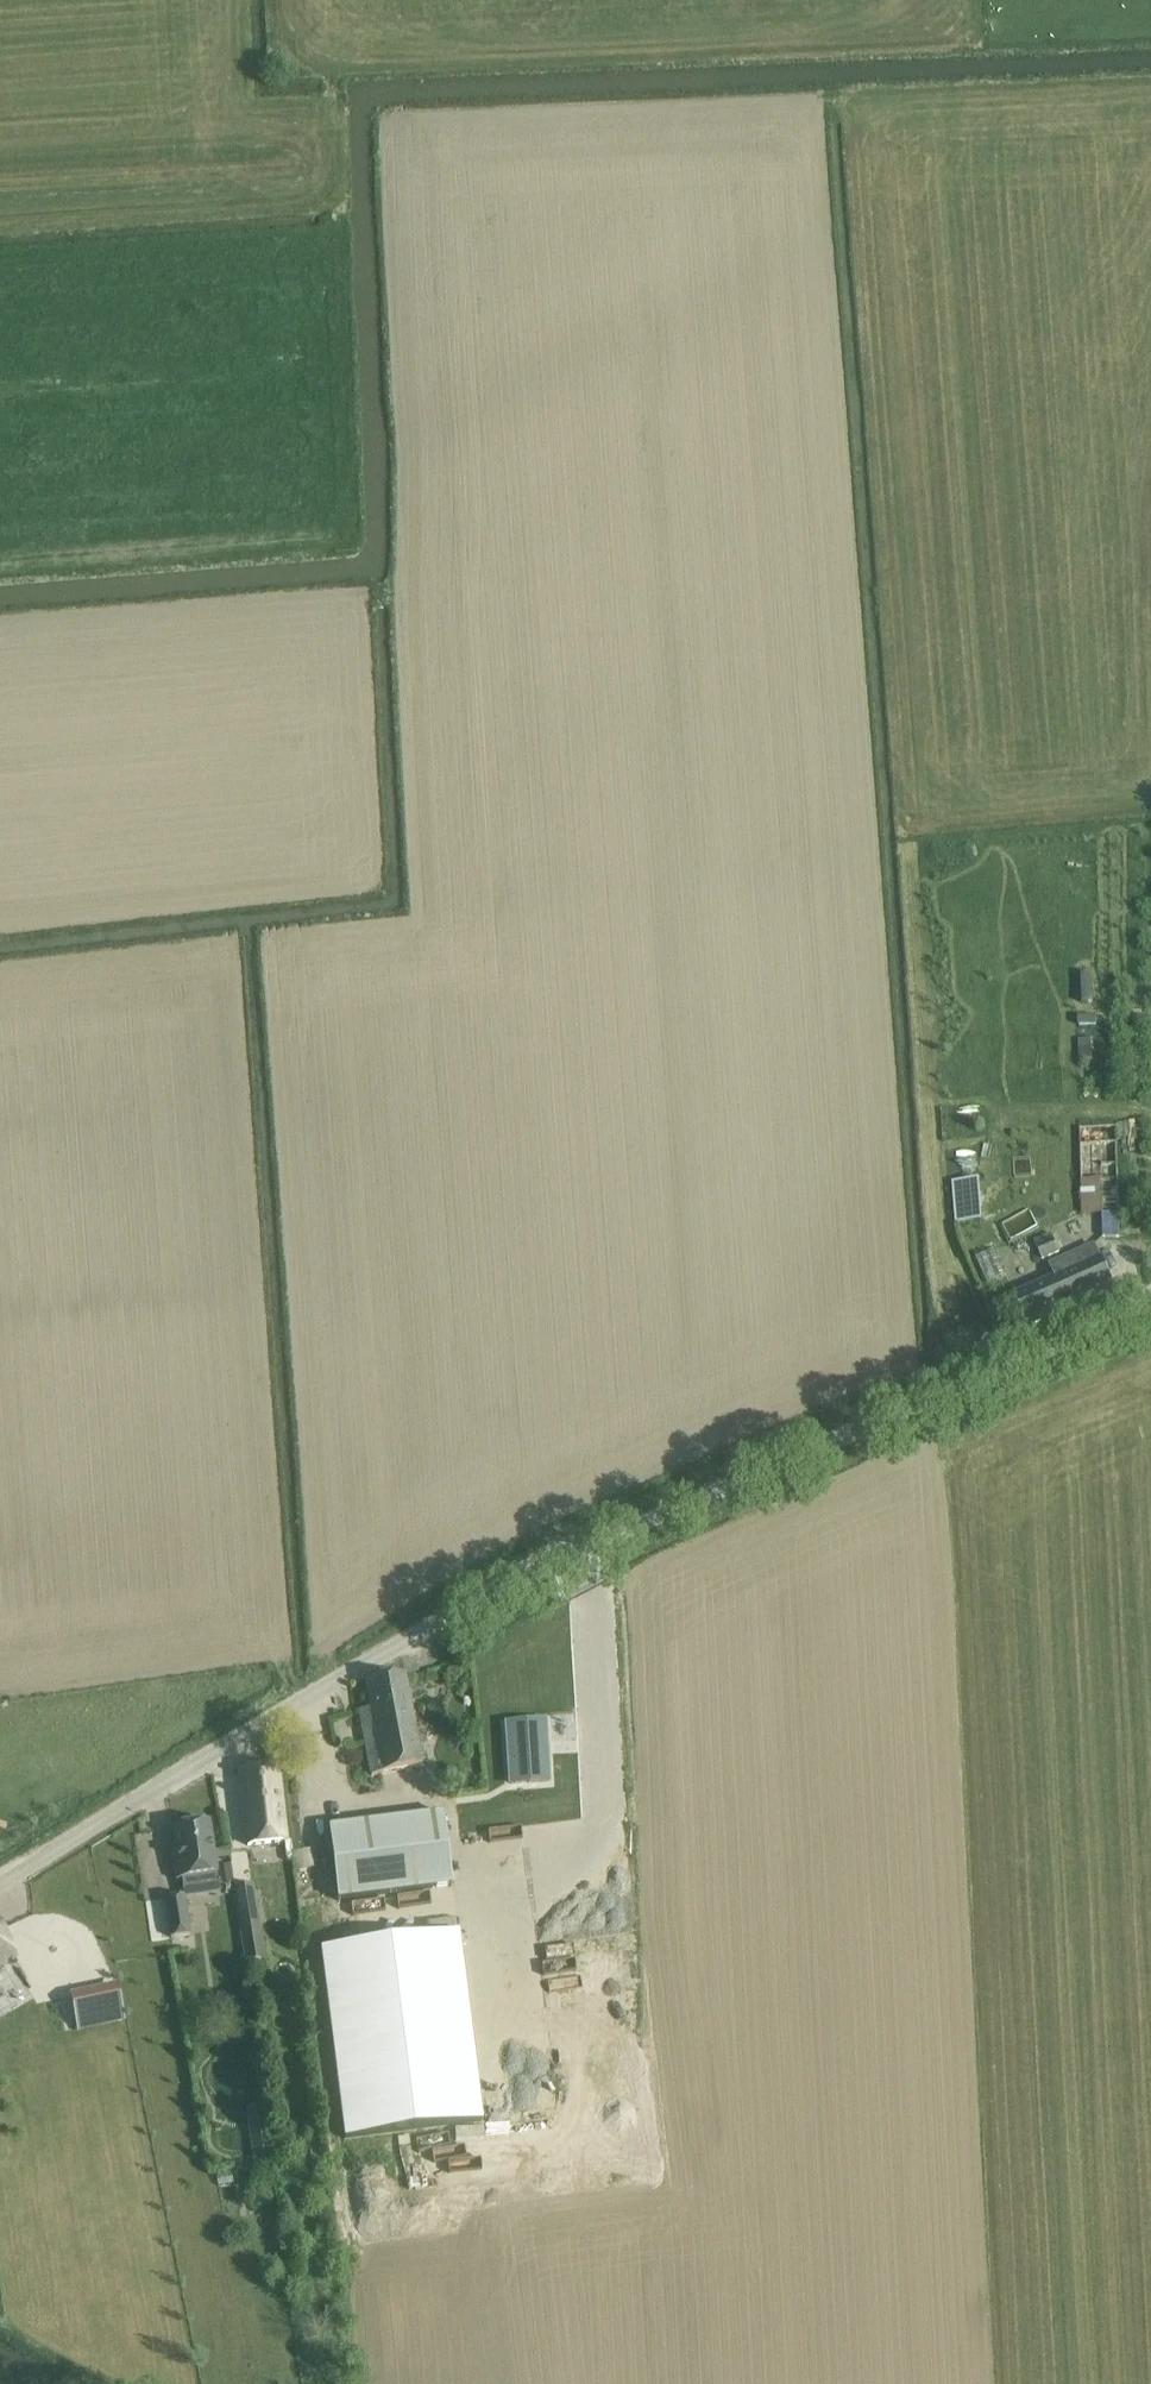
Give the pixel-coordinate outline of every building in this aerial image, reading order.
[(1079,1039),(1079,1048),(1092,1048),(1092,1039),(1079,1039)] [(1082,1213),(1104,1213),(1103,1237),(1119,1237),(1116,1126),(1080,1127),(1082,1213)] [(975,1177),(948,1177),(950,1223),(977,1222),(975,1177)] [(1052,1233),(1034,1241),(1041,1258),(1059,1250),(1052,1233)] [(1016,1295),(1019,1303),(1029,1324),(1112,1288),(1094,1247),(1053,1265),(1058,1276),(1016,1295)] [(422,1765),(409,1697),(404,1674),(366,1681),(371,1708),(359,1710),(372,1775),(422,1765)] [(510,1783),(548,1781),(544,1722),(506,1724),(510,1783)] [(248,1845),(249,1845),(286,1841),(277,1766),(239,1771),(248,1845)] [(442,1814),(330,1828),(339,1901),(451,1887),(442,1814)] [(217,1874),(212,1845),(209,1822),(173,1827),(178,1858),(173,1859),(177,1880),(217,1874)] [(255,1891),(234,1894),(245,1964),(266,1961),(255,1891)] [(187,1936),(189,1936),(184,1896),(165,1898),(170,1939),(174,1938),(175,1946),(188,1945),(187,1936)] [(22,1955),(4,1924),(0,1926),(0,1968),(22,1955)] [(338,2025),(452,2012),(445,1949),(331,1962),(338,2025)] [(112,1959),(66,1968),(74,2006),(119,1996),(112,1959)] [(465,2135),(452,2012),(338,2025),(352,2147),(465,2135)] [(234,2163),(214,2167),(220,2196),(241,2191),(234,2163)] [(449,2207),(453,2222),(472,2216),(469,2204),(458,2207),(457,2205),(449,2207)]
